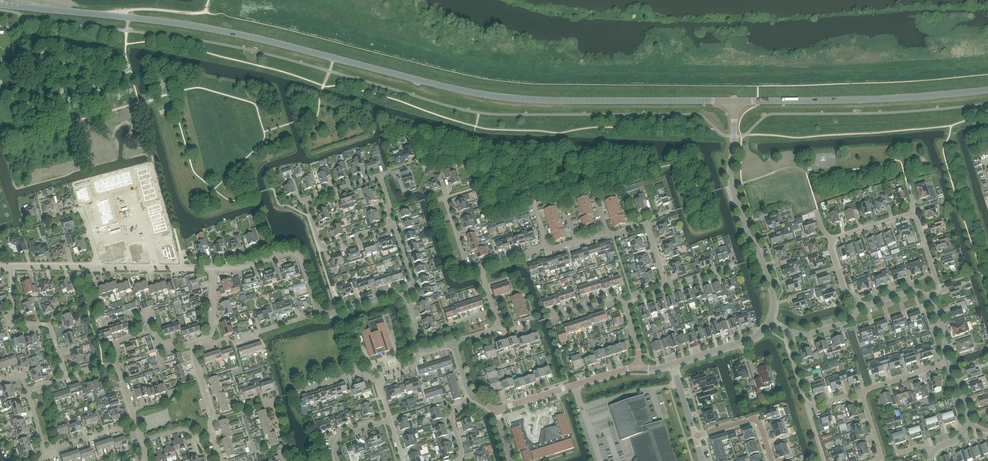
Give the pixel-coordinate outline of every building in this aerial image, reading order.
[(4,32),(4,27),(9,27),(9,23),(0,24),(0,32),(4,32)] [(408,157),(414,155),(411,146),(403,148),(404,152),(393,156),(396,165),(401,163),(401,162),(408,160),(408,157)] [(377,163),(380,162),(377,155),(371,157),(372,161),(366,163),(368,170),(378,167),(377,163)] [(348,162),(348,163),(348,164),(349,166),(349,167),(350,167),(351,167),(352,167),(354,175),(355,174),(356,175),(357,174),(356,174),(361,172),(359,165),(363,164),(360,157),(353,159),(354,161),(349,162),(348,162)] [(343,170),(346,169),(344,162),(338,164),(340,168),(335,170),(338,179),(345,177),(343,170)] [(326,176),(330,175),(327,167),(321,169),(322,173),(318,174),(321,184),(328,182),(326,176)] [(290,168),(282,170),(284,177),(287,176),(289,182),(287,182),(288,185),(283,187),(284,190),(282,191),(283,195),(286,195),(293,193),(292,190),(295,189),(292,181),(291,181),(289,175),(293,174),(290,168)] [(405,184),(413,181),(411,174),(409,175),(407,168),(400,170),(402,174),(403,178),(405,184)] [(452,184),(460,182),(456,171),(451,173),(450,169),(444,171),(446,178),(450,177),(452,184)] [(129,171),(95,181),(96,184),(97,187),(98,189),(98,192),(99,193),(133,184),(129,171)] [(429,182),(427,183),(426,184),(426,185),(427,187),(428,188),(430,187),(431,191),(441,188),(439,181),(443,180),(440,173),(434,175),(436,180),(429,182)] [(310,180),(313,179),(311,174),(306,175),(307,178),(302,179),(305,189),(312,187),(310,180)] [(925,183),(916,186),(918,192),(918,191),(920,199),(924,198),(928,197),(929,201),(936,199),(933,188),(927,189),(925,183)] [(625,188),(627,193),(639,189),(637,184),(625,188)] [(365,199),(377,195),(375,189),(371,191),(369,187),(366,188),(362,189),(365,199)] [(152,188),(142,191),(144,196),(155,193),(154,188),(152,188)] [(894,200),(895,205),(899,204),(904,202),(902,195),(905,194),(903,188),(897,190),(898,193),(894,194),(896,200),(894,200)] [(80,192),(76,192),(78,199),(81,198),(82,202),(90,200),(87,189),(79,191),(80,192)] [(155,193),(144,196),(145,201),(157,198),(155,193)] [(345,194),(349,208),(354,206),(354,205),(357,204),(354,195),(351,196),(350,193),(347,194),(345,194)] [(344,209),(349,208),(345,194),(342,195),(342,196),(340,197),(341,202),(338,203),(340,209),(343,208),(344,209)] [(457,207),(468,203),(467,201),(470,200),(468,194),(460,196),(462,200),(455,202),(456,206),(457,206),(457,207)] [(642,201),(646,200),(644,194),(638,196),(639,199),(634,200),(638,211),(645,208),(642,201)] [(663,206),(669,204),(667,198),(665,198),(663,194),(659,195),(660,196),(656,197),(657,201),(656,201),(657,205),(662,203),(663,206)] [(876,202),(879,211),(887,209),(885,202),(888,201),(886,194),(881,195),(882,199),(876,202)] [(68,205),(74,203),(71,195),(61,198),(64,206),(68,205)] [(378,200),(377,195),(365,199),(367,207),(373,205),(373,202),(378,200)] [(52,204),(55,203),(53,197),(48,198),(49,202),(42,204),(44,212),(53,209),(52,204)] [(585,206),(582,197),(577,199),(580,207),(585,206)] [(861,204),(864,214),(871,212),(869,205),(872,204),(870,197),(865,199),(866,203),(861,204)] [(108,198),(96,202),(98,207),(109,204),(108,198)] [(932,207),(925,209),(927,215),(928,219),(934,217),(933,214),(937,213),(935,209),(937,209),(938,208),(937,205),(939,205),(938,201),(931,203),(932,207)] [(468,206),(468,203),(457,207),(459,212),(465,210),(466,213),(473,211),(472,205),(468,206)] [(854,203),(846,205),(848,210),(845,211),(848,221),(855,219),(853,211),(856,209),(854,203)] [(109,204),(98,207),(99,212),(101,211),(110,209),(109,204)] [(160,204),(147,207),(149,211),(148,211),(149,214),(160,211),(162,210),(160,204)] [(318,216),(328,213),(332,212),(330,207),(329,206),(328,204),(322,206),(323,209),(318,210),(318,213),(318,216)] [(26,217),(36,214),(33,206),(24,209),(26,217)] [(838,207),(833,209),(834,212),(829,214),(831,219),(830,219),(829,220),(830,222),(831,223),(832,222),(832,224),(840,221),(837,214),(840,213),(838,207)] [(364,211),(367,219),(378,215),(377,210),(371,212),(370,209),(364,211)] [(410,219),(418,216),(417,212),(411,214),(410,209),(401,212),(400,212),(400,213),(401,217),(402,218),(403,217),(403,218),(410,216),(410,219)] [(160,211),(149,214),(149,217),(150,217),(151,220),(162,217),(160,211)] [(463,224),(476,220),(475,217),(473,211),(466,213),(467,217),(461,219),(460,220),(462,223),(462,224),(463,224)] [(772,216),(766,218),(768,226),(769,225),(769,226),(770,227),(772,226),(772,225),(772,224),(778,223),(777,218),(779,217),(777,211),(771,213),(772,216)] [(102,216),(100,217),(103,225),(109,223),(108,220),(113,219),(112,213),(102,216)] [(329,216),(328,213),(318,216),(319,218),(320,218),(321,221),(326,219),(327,222),(333,220),(332,215),(329,216)] [(378,215),(367,219),(366,219),(368,227),(375,225),(374,222),(380,220),(378,215)] [(162,217),(151,220),(153,227),(165,223),(163,217),(162,217)] [(583,218),(583,217),(580,218),(583,226),(588,225),(586,217),(583,218)] [(71,226),(74,226),(72,218),(62,221),(64,228),(65,228),(66,233),(73,231),(71,226)] [(658,230),(668,227),(667,225),(669,224),(669,222),(668,219),(662,221),(663,224),(657,226),(658,230)] [(332,232),(342,229),(341,226),(344,225),(344,223),(342,223),(342,220),(336,222),(337,225),(331,226),(332,229),(331,230),(332,232)] [(414,229),(420,228),(419,224),(415,225),(413,220),(404,223),(403,224),(405,228),(405,229),(406,228),(406,229),(413,227),(414,229)] [(477,223),(476,220),(463,224),(462,224),(462,225),(463,228),(464,229),(465,229),(470,227),(471,231),(479,228),(482,227),(481,224),(478,225),(477,223)] [(790,224),(792,230),(799,228),(798,225),(803,223),(802,220),(796,222),(790,224)] [(935,226),(931,227),(932,233),(936,232),(937,235),(943,233),(942,230),(943,230),(941,224),(943,223),(942,220),(934,222),(935,226)] [(813,221),(803,224),(805,231),(804,232),(805,234),(806,235),(807,235),(814,233),(813,228),(815,228),(813,221)] [(165,223),(153,227),(155,233),(167,230),(165,223)] [(37,225),(40,235),(45,233),(43,224),(37,225)] [(526,227),(530,241),(532,240),(533,240),(534,240),(535,240),(535,239),(536,239),(535,237),(538,236),(535,227),(532,228),(531,225),(529,224),(525,225),(526,227)] [(902,226),(906,236),(909,235),(909,237),(915,236),(914,232),(912,233),(911,231),(910,232),(908,224),(902,226)] [(769,236),(772,244),(777,242),(777,244),(783,242),(782,242),(780,235),(785,234),(784,233),(792,231),(792,233),(793,233),(790,226),(784,228),(775,231),(776,234),(769,236)] [(903,237),(906,236),(902,226),(897,228),(899,235),(898,236),(899,237),(897,237),(898,241),(903,239),(903,237)] [(526,227),(521,229),(521,231),(525,242),(525,243),(526,243),(527,242),(528,242),(528,241),(530,241),(526,227)] [(669,231),(668,227),(658,230),(660,236),(666,235),(667,238),(674,235),(672,230),(669,231)] [(254,236),(257,235),(255,228),(251,229),(252,233),(246,235),(249,245),(256,243),(254,236)] [(343,234),(342,229),(332,232),(333,234),(334,237),(340,235),(341,238),(347,236),(346,233),(343,234)] [(517,236),(520,244),(521,244),(521,243),(525,242),(521,231),(521,229),(515,230),(517,236)] [(884,234),(887,245),(892,243),(893,244),(896,243),(892,230),(888,231),(889,232),(884,234)] [(424,232),(416,235),(415,231),(406,234),(406,235),(405,235),(405,236),(406,240),(407,240),(408,240),(415,238),(416,241),(425,238),(424,232)] [(553,232),(553,233),(556,241),(561,239),(558,231),(557,231),(553,232)] [(876,236),(880,249),(888,246),(887,245),(884,234),(883,232),(880,233),(880,235),(876,236)] [(468,241),(477,238),(475,233),(467,235),(468,241)] [(229,243),(231,251),(240,248),(238,242),(241,241),(239,234),(234,236),(236,240),(233,241),(232,239),(229,237),(225,238),(227,244),(229,243)] [(514,234),(508,235),(510,241),(513,240),(514,245),(518,244),(518,245),(520,244),(517,236),(515,236),(514,234)] [(19,252),(27,250),(24,240),(14,235),(11,242),(17,245),(19,252)] [(508,235),(500,238),(504,249),(505,249),(505,248),(509,247),(507,242),(510,241),(508,235)] [(876,250),(880,249),(876,236),(875,235),(872,236),(872,237),(867,239),(871,250),(876,248),(876,250)] [(633,246),(643,243),(641,238),(635,239),(634,236),(628,238),(629,241),(632,241),(633,246)] [(720,251),(716,252),(719,262),(728,259),(728,257),(729,257),(729,255),(732,254),(730,248),(732,248),(728,236),(723,237),(726,246),(719,248),(720,251)] [(939,242),(936,243),(938,250),(938,251),(939,251),(941,251),(942,250),(942,249),(949,247),(946,236),(941,238),(938,239),(939,242)] [(79,252),(86,250),(83,239),(78,241),(77,237),(70,239),(71,244),(76,243),(79,252)] [(388,248),(393,246),(394,248),(397,247),(394,240),(392,241),(390,237),(385,239),(388,248)] [(470,246),(479,243),(477,238),(468,241),(470,246)] [(494,240),(492,241),(494,246),(496,245),(498,250),(502,249),(502,250),(504,249),(500,238),(494,240)] [(664,251),(674,248),(673,245),(676,244),(674,238),(667,241),(668,244),(663,245),(663,246),(662,246),(662,247),(662,250),(663,250),(664,250),(664,251)] [(203,247),(207,246),(205,239),(201,241),(202,244),(195,246),(199,257),(206,254),(203,247)] [(389,250),(388,248),(385,239),(380,241),(378,244),(380,252),(383,251),(383,252),(389,250)] [(855,243),(859,255),(864,253),(863,252),(867,251),(863,239),(859,240),(860,241),(855,243)] [(34,240),(28,242),(31,253),(35,252),(37,257),(44,255),(43,252),(48,251),(46,244),(41,246),(41,245),(36,247),(34,240)] [(218,245),(214,246),(213,246),(213,245),(212,245),(212,244),(211,244),(210,244),(209,244),(210,250),(213,249),(215,255),(216,254),(216,255),(220,254),(220,253),(223,252),(222,249),(222,248),(222,247),(225,246),(223,240),(217,242),(218,245)] [(819,250),(816,241),(810,243),(809,240),(803,242),(805,247),(809,246),(811,253),(819,250)] [(61,247),(52,250),(53,254),(56,254),(57,257),(66,254),(64,248),(67,248),(65,241),(60,243),(61,247)] [(602,243),(605,250),(608,249),(609,253),(614,252),(612,245),(609,246),(608,241),(602,243)] [(859,255),(855,243),(855,241),(851,242),(852,244),(847,245),(850,255),(855,253),(855,255),(858,254),(858,255),(859,255)] [(120,244),(114,245),(118,257),(123,256),(121,249),(124,248),(123,242),(119,243),(120,244)] [(380,252),(378,244),(377,244),(375,245),(374,242),(369,244),(371,253),(377,251),(377,252),(380,252)] [(419,252),(425,250),(424,247),(420,248),(418,242),(409,245),(409,246),(408,247),(410,251),(411,251),(418,249),(419,252)] [(472,251),(475,250),(480,248),(479,243),(470,246),(472,251)] [(597,244),(601,255),(606,254),(605,251),(605,250),(602,243),(597,244)] [(644,248),(643,243),(633,246),(631,247),(633,252),(634,255),(640,253),(639,250),(644,248)] [(366,254),(371,253),(369,244),(363,246),(365,252),(362,253),(364,259),(364,258),(367,257),(366,254)] [(599,256),(601,255),(597,244),(592,246),(595,254),(597,253),(599,256)] [(850,256),(850,255),(847,245),(846,244),(843,245),(843,246),(838,248),(841,258),(846,256),(847,257),(850,256)] [(109,246),(105,247),(107,253),(110,252),(112,259),(118,257),(114,245),(109,247),(109,246)] [(137,247),(130,249),(133,260),(140,258),(139,252),(142,251),(140,245),(137,246),(137,247)] [(166,249),(162,250),(164,257),(168,256),(169,259),(176,257),(173,247),(166,249)] [(781,261),(791,258),(790,255),(787,256),(784,247),(776,250),(777,255),(779,259),(780,258),(781,261)] [(356,261),(364,259),(362,253),(360,253),(358,248),(352,249),(356,261)] [(589,255),(587,248),(582,249),(582,251),(585,259),(588,258),(589,260),(591,260),(591,259),(590,257),(590,255),(589,255)] [(666,255),(666,256),(672,254),(673,257),(680,255),(678,250),(675,251),(674,248),(664,251),(665,251),(664,252),(663,252),(664,255),(665,255),(666,255)] [(348,264),(356,261),(352,249),(347,251),(349,257),(346,258),(348,264)] [(706,258),(699,260),(699,259),(698,259),(697,259),(696,259),(695,259),(697,265),(700,264),(701,267),(711,264),(709,258),(712,257),(710,252),(705,253),(706,258)] [(945,265),(944,265),(944,266),(945,267),(946,268),(947,269),(948,269),(949,269),(950,268),(950,267),(955,265),(952,256),(955,255),(954,252),(946,254),(947,258),(943,259),(945,265)] [(336,254),(339,264),(344,262),(345,264),(348,264),(346,257),(343,258),(341,253),(336,254)] [(423,263),(429,261),(427,257),(423,259),(422,253),(413,256),(413,257),(412,257),(412,258),(413,262),(414,262),(415,262),(422,260),(423,263)] [(580,261),(577,253),(572,255),(574,262),(578,261),(578,264),(580,263),(580,261)] [(641,256),(640,253),(634,255),(635,260),(638,260),(639,262),(648,259),(649,258),(648,255),(646,255),(646,254),(641,256)] [(340,266),(339,264),(336,254),(331,256),(332,262),(330,263),(331,269),(337,267),(340,266)] [(562,256),(565,265),(570,264),(570,262),(567,254),(562,256)] [(825,264),(823,257),(817,259),(815,255),(809,258),(810,262),(813,261),(815,267),(825,264)] [(565,266),(565,265),(562,256),(557,257),(560,268),(565,266)] [(558,269),(560,268),(557,257),(552,259),(554,266),(557,266),(558,269)] [(549,266),(547,260),(546,258),(541,260),(544,270),(549,269),(548,266),(549,266)] [(671,270),(680,267),(679,264),(682,263),(680,258),(674,260),(675,263),(669,265),(671,270)] [(921,258),(913,261),(917,273),(919,273),(923,272),(921,266),(924,265),(921,258)] [(548,266),(549,269),(550,272),(552,271),(555,270),(554,267),(554,266),(552,259),(547,260),(549,266),(548,266)] [(638,272),(645,270),(644,267),(650,265),(649,264),(651,263),(650,260),(648,260),(648,259),(639,262),(639,265),(636,266),(637,269),(638,272)] [(789,265),(781,268),(784,275),(794,272),(793,268),(793,267),(798,265),(796,259),(788,262),(789,265)] [(544,271),(544,270),(541,260),(536,262),(539,274),(542,273),(544,271)] [(910,263),(905,264),(907,270),(910,270),(912,275),(915,274),(917,273),(913,261),(910,262),(910,263)] [(533,276),(539,274),(536,262),(527,264),(530,272),(531,275),(533,276)] [(293,263),(287,265),(291,275),(293,274),(294,275),(295,276),(300,275),(297,266),(294,266),(293,264),(293,263)] [(426,274),(432,272),(431,268),(427,270),(425,264),(416,267),(416,268),(415,268),(417,273),(418,273),(425,271),(426,274)] [(284,273),(281,274),(283,280),(286,279),(286,280),(291,278),(290,275),(291,275),(287,265),(282,266),(284,273)] [(897,270),(900,279),(902,278),(905,277),(903,272),(906,271),(904,265),(899,266),(900,269),(897,270)] [(897,280),(900,279),(897,270),(894,271),(892,266),(886,267),(887,269),(888,270),(890,276),(893,275),(894,281),(897,280)] [(395,272),(398,281),(404,279),(403,276),(406,275),(403,267),(395,270),(396,272),(395,272)] [(681,270),(680,267),(671,270),(673,275),(678,273),(679,276),(686,274),(685,269),(681,270)] [(268,271),(272,281),(277,279),(278,282),(281,281),(279,275),(276,276),(274,269),(268,271)] [(398,281),(395,272),(395,269),(390,271),(390,272),(387,273),(389,281),(389,280),(392,280),(393,282),(398,281)] [(644,279),(653,276),(651,271),(646,273),(645,270),(638,272),(640,277),(643,276),(644,279)] [(879,276),(882,285),(884,284),(887,283),(885,277),(888,277),(886,270),(881,272),(882,275),(879,276)] [(272,283),(272,281),(268,271),(263,272),(265,279),(262,280),(264,286),(272,283)] [(249,275),(252,285),(255,284),(256,287),(261,285),(259,279),(256,280),(254,273),(249,275)] [(379,276),(382,286),(387,284),(386,281),(389,280),(389,281),(387,273),(384,274),(384,273),(379,275),(379,276)] [(827,273),(817,276),(820,284),(823,283),(823,282),(829,280),(827,273)] [(191,285),(199,283),(197,277),(195,278),(194,274),(185,277),(187,283),(190,282),(191,285)] [(377,287),(382,286),(379,276),(378,274),(373,276),(373,277),(371,278),(373,285),(376,285),(377,287)] [(868,274),(860,277),(864,289),(866,289),(869,288),(867,282),(870,281),(868,274)] [(880,285),(882,285),(879,276),(876,277),(875,274),(870,275),(872,282),(875,281),(877,286),(880,285)] [(249,286),(252,285),(249,275),(243,277),(246,284),(243,284),(244,290),(250,288),(249,286)] [(373,285),(371,278),(370,277),(370,275),(361,278),(362,280),(365,289),(365,290),(370,289),(369,287),(370,287),(369,284),(372,283),(373,286),(373,285)] [(429,285),(436,283),(434,279),(430,281),(429,275),(420,278),(420,279),(419,279),(420,284),(421,284),(422,284),(429,282),(429,285)] [(733,277),(732,278),(726,280),(729,289),(735,287),(735,290),(740,288),(736,275),(733,276),(733,277)] [(655,281),(653,276),(644,279),(641,280),(643,288),(650,286),(649,283),(655,281)] [(793,281),(786,283),(789,290),(799,287),(797,282),(801,281),(799,276),(792,278),(793,281)] [(601,289),(599,282),(598,280),(598,279),(597,277),(595,277),(596,281),(593,282),(596,291),(601,289)] [(864,289),(860,277),(857,278),(856,278),(857,279),(852,280),(854,286),(857,285),(859,291),(862,290),(864,289)] [(67,292),(73,290),(71,284),(68,285),(66,279),(59,282),(62,290),(66,289),(67,292)] [(224,287),(219,289),(221,295),(223,294),(224,296),(223,294),(226,293),(225,292),(231,290),(232,293),(240,291),(240,294),(244,293),(241,284),(233,286),(231,279),(222,282),(224,287)] [(356,279),(353,280),(356,288),(359,287),(360,290),(365,289),(362,280),(357,281),(356,279)] [(31,295),(37,293),(35,287),(32,288),(30,280),(26,281),(26,282),(23,283),(26,293),(30,292),(31,295)] [(41,282),(41,283),(39,283),(42,292),(55,288),(52,281),(49,282),(49,280),(44,282),(43,282),(43,281),(42,281),(41,282)] [(149,289),(149,287),(147,281),(141,283),(143,291),(149,289)] [(175,291),(172,281),(166,283),(167,285),(168,290),(170,295),(172,294),(172,292),(175,291)] [(349,285),(346,286),(349,295),(354,293),(353,289),(356,288),(355,287),(353,281),(348,282),(349,285)] [(116,282),(110,283),(113,291),(116,290),(117,293),(119,293),(118,290),(119,289),(117,285),(116,282)] [(129,282),(123,284),(126,291),(131,290),(129,282)] [(167,285),(166,283),(166,282),(160,284),(162,291),(168,290),(167,285)] [(342,283),(337,285),(339,292),(342,291),(343,297),(349,295),(346,286),(345,282),(342,283)] [(719,282),(713,284),(715,293),(721,292),(722,296),(725,295),(723,286),(720,286),(719,282)] [(105,285),(108,296),(111,295),(110,292),(113,291),(110,283),(105,285)] [(135,287),(133,287),(135,294),(141,292),(141,294),(144,294),(143,291),(141,283),(135,285),(135,287)] [(190,292),(193,291),(201,289),(199,283),(191,285),(192,288),(189,289),(190,292)] [(955,289),(950,291),(952,297),(960,295),(961,297),(965,295),(963,289),(961,283),(954,285),(955,289)] [(123,284),(117,285),(119,289),(118,290),(119,293),(120,293),(126,291),(123,284)] [(154,285),(157,293),(158,297),(160,296),(160,295),(163,294),(162,291),(160,284),(154,285)] [(107,296),(108,296),(105,285),(99,287),(100,290),(96,291),(99,298),(102,297),(102,298),(103,297),(104,298),(106,297),(107,296)] [(149,289),(151,295),(157,293),(154,285),(149,287),(149,289)] [(580,296),(585,294),(583,285),(577,287),(580,296)] [(710,285),(703,287),(707,300),(713,298),(714,303),(718,302),(716,295),(713,295),(713,294),(710,285)] [(423,290),(422,290),(424,295),(425,295),(432,293),(433,296),(439,294),(438,290),(437,291),(436,286),(432,287),(432,286),(423,289),(423,290)] [(700,286),(694,288),(697,298),(700,297),(701,300),(705,299),(704,295),(703,295),(700,286)] [(557,294),(557,295),(560,302),(565,301),(561,288),(561,289),(559,290),(560,293),(557,294)] [(563,288),(561,288),(565,301),(570,299),(568,290),(564,291),(563,288)] [(691,289),(684,291),(685,294),(687,301),(689,305),(695,303),(696,309),(700,308),(697,300),(696,301),(694,295),(693,295),(691,289)] [(835,294),(835,293),(833,290),(828,291),(828,292),(825,293),(824,289),(816,291),(818,298),(823,296),(825,302),(829,301),(829,299),(832,298),(833,298),(834,298),(835,298),(836,298),(836,297),(836,296),(836,295),(835,294)] [(681,292),(675,294),(680,308),(684,307),(683,303),(685,302),(684,302),(687,301),(685,294),(682,295),(681,292)] [(800,299),(793,301),(795,308),(796,308),(796,309),(797,309),(800,308),(801,307),(800,306),(805,305),(804,300),(806,299),(807,300),(813,298),(811,293),(805,295),(805,294),(798,296),(799,296),(800,299)] [(299,301),(297,301),(298,307),(300,306),(301,309),(310,306),(308,298),(309,297),(308,294),(298,297),(299,301)] [(560,304),(560,302),(557,295),(552,297),(555,305),(560,304)] [(198,296),(194,297),(191,298),(192,302),(189,302),(190,305),(200,302),(199,296),(198,296)] [(288,296),(283,298),(287,313),(293,311),(292,309),(295,308),(292,299),(290,299),(288,296)] [(672,296),(666,298),(669,307),(675,305),(672,296)] [(220,304),(222,310),(231,307),(230,304),(235,302),(233,297),(227,299),(228,302),(220,304)] [(475,299),(478,308),(483,306),(480,297),(475,299)] [(22,304),(23,307),(25,314),(33,311),(31,305),(34,304),(32,298),(28,299),(28,302),(22,304)] [(42,305),(42,307),(45,314),(54,311),(52,305),(55,304),(53,298),(49,300),(50,303),(42,305)] [(277,300),(276,304),(278,311),(279,316),(287,313),(283,298),(277,300)] [(419,309),(428,306),(431,306),(429,301),(428,298),(422,299),(423,302),(417,304),(419,309)] [(663,300),(657,302),(660,311),(666,309),(663,300)] [(958,308),(951,310),(953,317),(963,314),(962,309),(967,307),(965,301),(957,304),(958,308)] [(202,307),(200,302),(190,305),(191,306),(193,306),(194,310),(202,307)] [(654,302),(648,304),(648,305),(651,314),(657,312),(654,302)] [(454,306),(455,307),(457,314),(462,313),(460,304),(454,306)] [(645,305),(640,307),(639,307),(642,317),(648,315),(645,305)] [(429,309),(428,306),(419,309),(420,315),(426,313),(427,316),(433,314),(432,311),(432,310),(430,309),(429,309)] [(231,307),(222,310),(224,316),(227,315),(228,318),(234,316),(239,315),(237,309),(233,311),(231,307)] [(262,312),(264,321),(266,320),(266,321),(270,320),(268,314),(271,313),(269,307),(264,308),(265,311),(262,312)] [(458,316),(457,314),(455,307),(450,309),(452,317),(458,316)] [(447,319),(452,317),(450,309),(444,310),(447,319)] [(741,313),(742,315),(745,324),(746,324),(747,324),(750,323),(749,319),(755,317),(753,309),(741,313)] [(263,321),(264,321),(262,312),(259,313),(258,310),(253,312),(255,318),(258,318),(259,323),(263,322),(263,321)] [(919,310),(913,312),(913,313),(916,322),(917,325),(927,322),(925,315),(920,316),(919,313),(920,313),(919,310)] [(63,323),(72,320),(70,316),(73,315),(71,311),(63,313),(64,316),(61,317),(63,323)] [(599,313),(602,322),(607,320),(604,311),(599,313)] [(913,323),(916,322),(913,313),(908,315),(910,321),(907,322),(909,326),(909,329),(915,327),(913,323)] [(422,320),(424,326),(436,322),(433,314),(427,316),(428,319),(422,320)] [(588,316),(589,318),(591,325),(592,325),(597,323),(594,314),(588,316)] [(743,325),(745,324),(742,315),(739,316),(738,314),(733,315),(734,318),(734,319),(735,322),(738,321),(740,326),(743,325)] [(897,317),(899,326),(905,324),(906,327),(909,326),(907,322),(907,320),(904,321),(902,315),(897,317)] [(235,322),(234,316),(228,318),(227,318),(228,321),(220,323),(222,329),(232,326),(231,323),(235,322)] [(121,323),(123,330),(126,329),(126,331),(129,329),(126,317),(120,319),(121,323)] [(900,328),(899,326),(897,317),(891,318),(893,325),(890,326),(893,332),(896,331),(895,330),(900,328)] [(367,322),(370,331),(362,333),(363,336),(369,356),(393,349),(391,342),(390,342),(383,318),(367,322)] [(592,326),(592,325),(591,325),(589,318),(584,319),(587,328),(592,326)] [(735,322),(734,319),(726,321),(728,328),(730,328),(731,329),(737,327),(735,322)] [(956,326),(952,327),(955,335),(970,330),(967,322),(966,323),(965,319),(955,322),(956,326)] [(72,320),(63,323),(65,329),(68,328),(69,331),(74,329),(77,329),(75,324),(75,321),(74,320),(73,320),(72,320)] [(880,322),(883,331),(888,329),(889,333),(893,332),(890,326),(888,326),(886,320),(880,322)] [(720,334),(719,331),(718,325),(717,325),(717,324),(716,321),(710,323),(712,327),(709,328),(712,335),(714,334),(715,336),(720,334)] [(718,325),(719,331),(722,330),(723,332),(728,330),(728,328),(726,321),(717,324),(717,325),(718,325)] [(436,322),(433,323),(424,326),(425,331),(431,329),(432,332),(438,330),(436,322)] [(874,331),(876,337),(882,336),(880,332),(883,331),(880,322),(875,323),(877,330),(874,331)] [(121,323),(115,325),(117,332),(123,330),(121,323)] [(176,332),(181,330),(181,329),(179,323),(173,325),(176,332)] [(193,326),(195,333),(201,331),(198,324),(193,326)] [(571,333),(569,324),(563,326),(564,329),(566,335),(566,334),(571,333)] [(109,326),(110,329),(111,334),(112,334),(117,332),(115,325),(109,326)] [(167,326),(170,334),(176,332),(173,325),(167,326)] [(164,336),(170,334),(167,326),(162,328),(164,336)] [(195,333),(193,326),(187,328),(189,335),(195,333)] [(232,326),(222,329),(224,335),(232,333),(233,336),(239,334),(238,328),(233,330),(232,326)] [(694,330),(692,331),(695,340),(697,339),(698,341),(704,339),(703,337),(701,330),(700,327),(694,329),(694,330)] [(870,327),(865,329),(867,338),(870,337),(870,338),(873,339),(874,340),(877,339),(876,337),(874,331),(873,328),(870,329),(870,327)] [(701,330),(703,337),(706,337),(706,338),(712,336),(712,335),(709,328),(701,330)] [(67,334),(63,335),(65,341),(74,339),(77,338),(74,329),(69,331),(66,332),(67,334)] [(112,336),(112,334),(111,334),(110,329),(104,331),(107,338),(112,336)] [(695,342),(695,340),(692,331),(692,329),(686,331),(687,335),(684,336),(687,343),(689,342),(690,343),(695,342)] [(868,341),(867,338),(865,329),(859,331),(861,337),(858,337),(860,344),(868,341)] [(101,340),(107,338),(104,331),(98,332),(101,340)] [(30,337),(34,349),(36,349),(35,344),(38,343),(37,340),(38,339),(38,336),(37,336),(36,336),(36,335),(35,335),(35,334),(32,335),(33,336),(30,337)] [(531,346),(536,345),(533,334),(527,336),(530,344),(531,346)] [(675,334),(667,337),(667,338),(667,340),(670,347),(672,346),(673,348),(678,346),(678,344),(676,337),(675,334)] [(687,343),(684,336),(684,334),(676,337),(678,344),(681,343),(681,345),(687,343)] [(837,337),(840,346),(845,344),(846,348),(849,347),(847,341),(844,342),(842,335),(837,337)] [(23,345),(26,344),(24,338),(23,336),(18,338),(21,351),(24,350),(23,345)] [(517,339),(516,336),(511,338),(514,346),(514,349),(519,347),(517,339)] [(24,338),(26,344),(27,347),(30,346),(31,350),(34,349),(30,337),(24,338)] [(840,346),(837,337),(832,339),(834,345),(831,346),(833,352),(836,351),(841,350),(840,346)] [(975,348),(971,337),(956,342),(958,348),(958,349),(958,351),(959,351),(960,352),(975,348)] [(19,351),(21,351),(18,338),(12,340),(14,348),(18,347),(19,351)] [(526,348),(525,347),(522,338),(517,339),(519,347),(520,350),(526,348)] [(670,347),(667,340),(667,338),(659,341),(661,348),(664,347),(664,349),(670,347)] [(71,349),(73,349),(79,347),(78,342),(76,343),(74,339),(65,341),(67,348),(71,347),(71,349)] [(125,346),(127,352),(135,350),(135,349),(134,347),(137,346),(136,343),(135,340),(129,342),(130,345),(125,346)] [(620,344),(622,352),(627,351),(626,348),(630,347),(628,340),(627,340),(624,341),(625,343),(620,344)] [(501,341),(496,343),(497,346),(498,351),(499,353),(504,351),(501,341)] [(661,350),(661,348),(659,341),(650,344),(653,351),(655,350),(656,352),(661,350)] [(830,353),(833,352),(831,346),(828,347),(826,341),(821,342),(824,351),(829,350),(830,353)] [(815,353),(817,359),(820,358),(818,353),(824,351),(821,342),(815,344),(818,352),(815,353)] [(255,344),(258,352),(261,351),(262,353),(264,353),(261,343),(255,344)] [(932,343),(924,345),(927,357),(933,356),(931,350),(934,349),(932,343)] [(258,352),(255,344),(250,346),(252,354),(258,352)] [(495,351),(495,350),(493,345),(484,348),(485,354),(495,351)] [(927,357),(924,345),(915,348),(917,354),(920,353),(922,359),(927,357)] [(74,351),(71,352),(73,359),(82,356),(84,355),(83,351),(81,346),(79,347),(73,349),(74,351)] [(252,354),(250,346),(244,348),(246,355),(252,354)] [(814,360),(817,359),(815,353),(812,354),(810,346),(806,348),(806,349),(805,349),(808,358),(809,360),(812,359),(812,361),(814,360)] [(129,358),(137,355),(136,352),(139,352),(138,348),(135,349),(135,350),(127,352),(129,358)] [(240,357),(246,355),(244,348),(238,350),(240,357)] [(805,359),(808,358),(805,349),(804,349),(803,348),(799,350),(802,357),(799,358),(801,364),(804,363),(806,362),(805,359)] [(907,350),(911,362),(916,361),(914,355),(917,354),(915,348),(913,349),(913,348),(907,350)] [(227,351),(229,358),(235,356),(233,349),(227,351)] [(911,362),(907,350),(907,349),(904,350),(899,352),(899,353),(901,359),(904,358),(906,364),(911,362)] [(223,358),(221,353),(220,351),(215,352),(217,360),(223,358)] [(497,357),(495,352),(495,351),(485,354),(487,360),(497,357)] [(211,362),(217,360),(215,352),(209,354),(211,362)] [(8,354),(9,358),(10,358),(12,365),(17,363),(15,356),(12,357),(11,353),(8,354)] [(176,361),(183,359),(181,353),(174,355),(176,361)] [(898,360),(901,359),(899,353),(894,355),(891,355),(892,359),(895,368),(900,366),(898,360)] [(205,364),(211,362),(209,354),(203,356),(205,364)] [(137,355),(129,358),(126,359),(128,365),(136,362),(135,359),(138,358),(137,355)] [(582,360),(581,360),(580,355),(570,358),(572,363),(582,360)] [(83,360),(82,356),(73,359),(75,365),(77,364),(77,366),(78,367),(87,364),(85,359),(83,360)] [(883,358),(885,364),(887,363),(889,369),(895,368),(892,359),(889,359),(888,356),(883,358)] [(442,360),(444,367),(453,365),(450,357),(442,360)] [(882,365),(885,364),(883,358),(875,361),(876,364),(875,364),(877,373),(884,371),(882,365)] [(182,365),(185,365),(183,359),(176,361),(177,367),(182,365)] [(444,367),(442,360),(434,362),(436,370),(444,367)] [(583,366),(582,361),(582,360),(572,363),(574,369),(583,366)] [(873,374),(877,373),(875,364),(870,365),(869,361),(866,362),(868,369),(871,368),(873,374)] [(130,370),(141,367),(140,364),(137,365),(136,362),(128,365),(130,370)] [(436,370),(434,362),(426,365),(428,372),(436,370)] [(975,365),(974,365),(973,364),(972,364),(971,364),(970,365),(970,366),(965,368),(967,375),(971,374),(972,378),(981,375),(979,369),(976,370),(975,365)] [(31,377),(33,376),(43,373),(42,370),(48,368),(47,365),(40,367),(33,370),(31,370),(32,373),(30,374),(31,377)] [(182,365),(177,367),(174,368),(176,373),(184,371),(182,365)] [(428,372),(426,365),(418,367),(420,375),(428,372)] [(738,366),(732,368),(735,379),(742,377),(741,376),(748,374),(746,367),(739,369),(738,366)] [(766,366),(763,367),(762,366),(760,367),(760,368),(757,369),(760,378),(755,379),(758,389),(765,387),(764,383),(774,380),(771,370),(770,368),(769,367),(768,366),(767,366),(766,366)] [(141,370),(141,367),(130,370),(132,376),(140,374),(139,370),(141,370)] [(496,372),(494,367),(485,370),(487,375),(496,372)] [(851,373),(854,383),(859,381),(857,375),(860,374),(860,375),(858,368),(853,370),(854,372),(851,373)] [(184,371),(176,373),(178,379),(185,377),(184,371)] [(849,384),(854,383),(851,373),(848,374),(847,371),(842,373),(844,380),(844,379),(847,378),(849,384)] [(498,378),(496,373),(496,372),(487,375),(488,381),(498,378)] [(33,376),(35,382),(47,378),(46,376),(44,376),(43,373),(33,376)] [(449,384),(456,382),(453,373),(446,376),(449,384)] [(691,379),(693,383),(693,382),(694,386),(700,384),(701,388),(717,383),(715,378),(708,380),(707,376),(705,377),(704,374),(703,375),(703,374),(700,375),(700,376),(699,376),(699,375),(697,376),(697,377),(692,378),(692,379),(691,379)] [(838,374),(833,375),(833,376),(837,388),(842,386),(840,381),(843,380),(841,374),(838,375),(838,374)] [(266,383),(269,392),(275,390),(273,383),(275,382),(273,375),(268,377),(269,381),(266,383)] [(212,385),(219,382),(217,376),(210,379),(212,385)] [(831,390),(837,388),(833,376),(830,377),(825,379),(827,385),(830,384),(831,390)] [(979,381),(970,384),(973,392),(984,389),(982,384),(987,382),(985,376),(978,378),(979,381)] [(187,383),(185,377),(178,379),(180,385),(187,383)] [(938,377),(931,379),(931,381),(928,382),(931,393),(935,391),(934,389),(941,387),(941,386),(942,386),(941,383),(940,383),(938,377)] [(499,383),(498,378),(488,381),(490,386),(499,383)] [(92,381),(92,382),(96,395),(98,394),(98,392),(104,390),(102,382),(99,383),(98,380),(98,379),(92,381)] [(256,381),(258,387),(261,386),(263,394),(269,392),(266,383),(263,384),(261,379),(256,381)] [(358,380),(361,390),(364,389),(364,391),(370,389),(368,383),(365,384),(363,379),(360,380),(360,379),(358,380)] [(415,379),(409,381),(412,390),(417,389),(419,393),(422,392),(418,381),(415,382),(415,379)] [(362,393),(361,390),(358,380),(355,380),(355,381),(353,382),(354,388),(351,389),(354,395),(359,394),(362,393)] [(249,388),(251,397),(257,396),(255,388),(258,387),(256,381),(250,382),(252,387),(249,388)] [(407,392),(412,390),(409,381),(404,383),(404,384),(402,385),(403,391),(406,390),(407,392)] [(816,385),(819,393),(824,391),(823,388),(826,387),(824,381),(821,382),(821,383),(816,385)] [(96,395),(92,382),(89,383),(89,382),(84,383),(86,388),(84,388),(87,395),(93,393),(94,395),(95,401),(98,400),(96,395)] [(221,388),(219,382),(212,385),(213,390),(221,388)] [(339,384),(342,392),(347,391),(348,392),(351,391),(350,389),(347,390),(345,382),(339,384)] [(456,382),(449,384),(451,392),(459,390),(456,382)] [(921,382),(914,385),(916,392),(915,392),(916,397),(922,396),(923,398),(929,396),(927,389),(923,390),(921,382)] [(74,385),(76,393),(80,392),(81,396),(83,396),(83,394),(85,394),(83,388),(81,388),(80,383),(74,385)] [(158,384),(161,394),(167,392),(164,384),(161,385),(160,383),(158,384)] [(499,383),(490,386),(492,392),(501,389),(499,383)] [(13,391),(11,385),(3,387),(3,384),(0,385),(0,391),(2,390),(3,394),(13,391)] [(161,394),(158,384),(155,384),(156,387),(153,388),(155,396),(161,394)] [(245,399),(251,397),(249,388),(245,389),(244,384),(238,386),(240,393),(243,392),(245,399)] [(343,394),(342,392),(339,384),(334,386),(335,389),(332,390),(335,397),(343,394)] [(393,386),(396,396),(401,394),(400,392),(403,391),(402,385),(399,386),(398,384),(393,386)] [(73,394),(76,393),(74,385),(68,387),(68,389),(71,396),(72,399),(74,398),(73,394)] [(146,387),(143,388),(142,385),(139,386),(143,397),(148,395),(149,395),(146,387)] [(149,395),(148,395),(149,398),(155,396),(153,388),(150,389),(149,385),(146,386),(146,387),(149,395)] [(814,395),(819,393),(816,385),(811,386),(811,385),(808,386),(809,392),(812,391),(814,395)] [(137,399),(143,397),(139,386),(136,387),(137,390),(134,391),(137,399)] [(388,390),(385,391),(388,401),(392,400),(391,397),(396,396),(393,386),(388,388),(388,390)] [(441,386),(432,389),(435,396),(443,394),(441,386)] [(326,400),(335,397),(332,390),(330,391),(328,387),(323,389),(326,397),(326,400)] [(704,394),(698,396),(700,404),(701,403),(701,404),(702,404),(703,405),(705,404),(705,403),(705,402),(711,400),(710,396),(716,394),(713,387),(703,390),(704,394)] [(215,396),(217,396),(223,394),(221,388),(213,390),(215,396)] [(903,388),(900,389),(900,391),(897,392),(899,401),(907,398),(909,404),(914,403),(911,394),(909,395),(907,389),(904,390),(903,388)] [(321,399),(326,397),(323,389),(318,391),(319,395),(316,396),(318,403),(321,402),(321,399)] [(435,396),(432,389),(424,391),(427,399),(435,396)] [(459,390),(451,392),(454,400),(461,398),(459,390)] [(1,404),(8,402),(7,399),(15,397),(13,391),(3,394),(4,397),(0,399),(0,400),(1,404)] [(882,395),(885,405),(892,402),(893,405),(896,404),(895,399),(892,400),(889,392),(882,395)] [(978,398),(981,406),(987,404),(987,392),(985,393),(986,396),(978,398)] [(225,393),(223,394),(217,396),(219,401),(226,399),(225,393)] [(310,405),(318,403),(316,396),(313,396),(312,393),(307,394),(309,403),(310,405)] [(105,404),(117,400),(115,394),(107,397),(108,400),(104,401),(105,404)] [(308,403),(309,403),(307,394),(301,396),(302,399),(300,400),(302,409),(309,406),(308,403)] [(663,421),(655,423),(653,424),(644,395),(609,406),(621,441),(628,439),(630,438),(637,458),(635,458),(634,460),(633,460),(676,460),(663,421)] [(228,405),(226,399),(219,401),(221,407),(228,405)] [(110,405),(111,408),(117,406),(119,406),(117,400),(105,404),(105,406),(110,405)] [(8,402),(1,404),(3,409),(7,408),(12,407),(13,410),(22,407),(20,401),(13,404),(12,401),(8,402)] [(362,411),(372,408),(371,405),(370,402),(364,404),(363,401),(357,403),(358,406),(361,406),(362,411)] [(846,413),(856,410),(854,405),(848,407),(847,404),(841,406),(842,411),(845,410),(846,413)] [(230,410),(228,405),(221,407),(223,413),(230,410)] [(117,406),(111,408),(108,409),(109,412),(105,414),(106,416),(118,412),(117,406)] [(431,416),(440,412),(439,407),(433,409),(432,406),(423,408),(425,414),(426,417),(431,416)] [(703,413),(707,424),(716,421),(715,418),(718,417),(717,413),(714,414),(713,410),(714,410),(713,406),(705,408),(706,412),(703,413)] [(24,413),(22,407),(13,410),(14,414),(9,415),(11,420),(12,420),(18,418),(17,416),(24,413)] [(946,410),(947,414),(950,423),(956,421),(954,416),(957,415),(954,407),(951,408),(951,409),(946,410)] [(359,412),(361,420),(369,418),(368,415),(373,413),(372,410),(373,410),(372,408),(362,411),(359,412)] [(778,409),(765,413),(767,419),(773,417),(774,420),(780,418),(778,409)] [(260,419),(267,416),(265,410),(258,413),(260,419)] [(857,415),(856,410),(846,413),(847,416),(844,417),(846,422),(852,420),(851,417),(857,415)] [(90,424),(92,424),(88,411),(86,412),(87,416),(84,417),(84,416),(81,417),(83,424),(86,423),(86,425),(87,425),(87,426),(88,426),(89,426),(90,425),(90,424)] [(88,411),(92,424),(98,422),(96,414),(92,415),(91,411),(88,411)] [(340,414),(343,424),(348,422),(347,419),(350,418),(348,411),(343,412),(343,413),(340,414)] [(120,418),(118,412),(106,416),(101,417),(103,421),(107,420),(107,418),(111,417),(112,421),(113,420),(114,422),(113,422),(113,423),(121,420),(120,420),(120,418)] [(442,418),(440,412),(431,416),(433,421),(430,421),(431,425),(437,423),(436,420),(442,418)] [(824,413),(827,423),(830,422),(831,424),(836,423),(834,416),(834,417),(831,418),(829,412),(824,413)] [(950,423),(947,414),(944,415),(944,412),(938,414),(940,420),(943,419),(945,425),(950,423)] [(399,426),(408,423),(408,420),(412,419),(410,413),(408,413),(402,415),(403,419),(397,420),(399,426)] [(524,420),(511,424),(513,428),(511,429),(516,443),(515,443),(516,444),(518,450),(518,451),(521,450),(524,460),(532,460),(533,460),(534,460),(574,448),(571,439),(572,439),(566,420),(564,413),(555,416),(555,417),(553,417),(556,427),(549,429),(549,428),(544,430),(542,430),(539,444),(534,446),(528,439),(523,425),(524,420)] [(828,426),(827,423),(824,413),(824,414),(823,413),(819,414),(819,415),(821,421),(817,422),(819,429),(828,426)] [(338,426),(343,424),(340,414),(332,416),(334,423),(334,425),(337,424),(338,426)] [(937,421),(940,420),(938,414),(933,416),(934,418),(931,419),(934,428),(939,426),(937,421)] [(269,422),(267,416),(260,419),(261,424),(269,422)] [(332,416),(323,419),(327,430),(332,429),(332,427),(335,426),(334,425),(334,423),(332,416)] [(463,426),(472,423),(471,418),(469,419),(469,416),(463,417),(464,420),(461,421),(463,426)] [(20,418),(18,418),(12,420),(12,421),(12,422),(12,423),(13,426),(13,427),(14,427),(15,429),(26,425),(24,419),(20,420),(20,418)] [(73,424),(76,432),(81,430),(78,418),(75,419),(76,423),(73,424)] [(929,430),(934,428),(931,419),(928,420),(927,418),(922,419),(924,425),(927,424),(929,430)] [(221,428),(229,425),(227,419),(220,422),(221,428)] [(327,430),(323,419),(315,421),(318,431),(321,430),(322,432),(327,430)] [(774,432),(787,428),(784,419),(777,421),(778,424),(772,426),(774,432)] [(67,424),(69,432),(70,434),(76,432),(73,424),(70,425),(68,421),(66,422),(67,424)] [(271,428),(269,422),(261,424),(263,430),(271,428)] [(407,432),(413,431),(413,428),(413,426),(411,422),(408,423),(399,426),(401,431),(406,429),(407,432)] [(438,426),(437,423),(431,425),(433,431),(436,430),(436,433),(446,430),(444,424),(438,426)] [(467,434),(472,432),(472,430),(474,429),(472,423),(463,426),(464,432),(466,431),(467,434)] [(851,429),(852,432),(862,429),(860,424),(854,426),(853,423),(847,425),(848,430),(851,429)] [(913,425),(917,438),(922,436),(920,430),(923,429),(921,424),(917,425),(916,424),(913,425)] [(28,432),(26,425),(15,429),(16,431),(18,430),(19,434),(15,435),(16,438),(23,436),(22,434),(28,432)] [(912,439),(917,438),(913,425),(910,426),(910,427),(905,429),(907,435),(910,434),(912,439)] [(747,427),(741,429),(743,435),(753,433),(753,432),(751,427),(747,428),(747,427)] [(265,436),(268,435),(273,433),(272,433),(271,428),(263,430),(265,436)] [(787,428),(774,432),(776,437),(782,436),(783,439),(789,437),(788,433),(786,434),(784,429),(787,428)] [(907,435),(905,429),(905,428),(900,429),(901,433),(898,434),(901,443),(906,441),(904,436),(907,435)] [(862,429),(852,432),(853,435),(850,436),(852,443),(861,440),(860,435),(863,434),(862,429)] [(416,430),(413,431),(407,432),(409,436),(403,438),(404,443),(416,439),(415,434),(417,433),(416,430)] [(433,443),(443,440),(442,437),(448,435),(446,430),(436,433),(434,433),(436,439),(433,439),(434,442),(433,443)] [(895,445),(901,443),(898,434),(895,435),(893,430),(888,432),(891,440),(894,439),(895,445)] [(225,439),(230,438),(233,437),(231,431),(223,433),(225,439)] [(474,432),(472,432),(467,434),(468,437),(466,437),(468,443),(477,440),(476,436),(479,436),(479,435),(479,434),(479,432),(479,431),(474,433),(474,432)] [(275,432),(272,433),(273,433),(268,435),(270,441),(277,438),(275,432)] [(374,447),(377,446),(373,432),(371,433),(371,434),(368,435),(370,440),(367,441),(366,441),(368,448),(372,447),(372,446),(374,446),(374,447)] [(376,432),(373,432),(377,446),(381,444),(385,442),(383,436),(380,437),(379,432),(376,432)] [(743,435),(742,436),(743,442),(746,441),(752,439),(754,438),(753,433),(743,435)] [(175,434),(180,449),(185,448),(184,444),(186,444),(185,439),(183,439),(182,439),(180,440),(178,434),(175,434)] [(118,437),(122,450),(125,450),(123,445),(127,444),(124,435),(118,437)] [(24,439),(23,436),(16,438),(17,441),(19,440),(20,444),(18,445),(19,447),(30,444),(28,437),(24,439)] [(111,447),(114,446),(112,439),(112,437),(106,439),(110,452),(112,451),(111,447)] [(112,439),(114,446),(115,448),(119,447),(120,451),(122,450),(118,437),(112,439)] [(279,444),(277,438),(270,441),(272,446),(279,444)] [(100,441),(103,450),(106,448),(108,453),(110,452),(106,439),(100,441)] [(413,450),(421,447),(420,443),(418,444),(416,439),(404,443),(406,448),(412,446),(413,450)] [(753,442),(752,439),(746,441),(747,444),(744,444),(746,450),(757,447),(755,441),(753,442)] [(444,443),(443,440),(433,443),(434,447),(438,446),(439,450),(438,451),(451,447),(452,446),(452,445),(452,443),(451,443),(450,442),(444,443)] [(479,445),(477,440),(468,443),(470,448),(472,447),(473,450),(479,448),(478,446),(479,445)] [(776,447),(777,452),(790,449),(787,440),(781,442),(782,445),(776,447)] [(99,451),(103,450),(100,441),(94,442),(98,456),(101,455),(99,451)] [(858,451),(868,448),(866,442),(860,444),(859,441),(853,443),(854,448),(857,448),(858,451)] [(177,456),(175,451),(174,447),(171,448),(169,442),(167,442),(172,457),(177,456)] [(358,446),(357,442),(347,445),(350,455),(351,455),(354,454),(354,453),(353,450),(357,449),(358,452),(365,450),(363,444),(358,446)] [(226,451),(233,449),(231,443),(224,446),(226,451)] [(32,450),(30,444),(19,447),(19,449),(18,449),(20,456),(21,456),(22,459),(30,457),(28,451),(32,450)] [(984,455),(981,445),(980,444),(977,445),(977,446),(973,448),(976,457),(980,456),(981,458),(985,457),(984,455)] [(839,460),(840,460),(845,459),(843,454),(845,453),(846,453),(844,447),(841,448),(841,446),(835,448),(837,452),(839,460)] [(976,457),(973,448),(972,446),(969,447),(969,449),(964,450),(967,460),(972,458),(973,460),(976,459),(976,457)] [(88,460),(91,460),(89,457),(93,456),(90,447),(84,449),(88,460)] [(421,447),(413,450),(414,453),(408,455),(410,460),(419,457),(422,456),(420,451),(423,450),(421,447)] [(453,452),(451,447),(438,451),(439,454),(441,454),(442,459),(448,457),(447,454),(453,452)] [(759,452),(757,447),(746,450),(748,456),(750,455),(751,458),(757,456),(756,453),(759,452)] [(475,455),(477,460),(490,460),(489,457),(487,458),(485,452),(484,452),(483,448),(476,451),(477,454),(475,455)] [(869,453),(868,448),(858,451),(853,453),(854,455),(856,456),(857,455),(858,460),(864,458),(863,455),(869,453)] [(78,450),(78,449),(72,450),(75,460),(78,460),(77,459),(80,458),(78,451),(78,450)] [(80,458),(81,460),(85,458),(86,460),(88,460),(84,449),(78,450),(78,451),(80,458)] [(165,455),(163,456),(161,449),(158,450),(162,460),(167,460),(167,459),(166,459),(165,455)] [(235,455),(233,449),(226,451),(228,457),(235,455)] [(790,449),(777,452),(779,458),(785,456),(786,459),(793,457),(790,449)] [(967,460),(964,450),(964,449),(960,450),(961,452),(956,453),(958,460),(968,460),(967,460)] [(69,460),(70,460),(73,460),(75,460),(72,450),(66,452),(69,460)] [(837,452),(834,453),(833,450),(828,452),(830,458),(833,457),(834,460),(839,460),(837,452)] [(66,452),(60,454),(62,460),(69,460),(66,452)]
